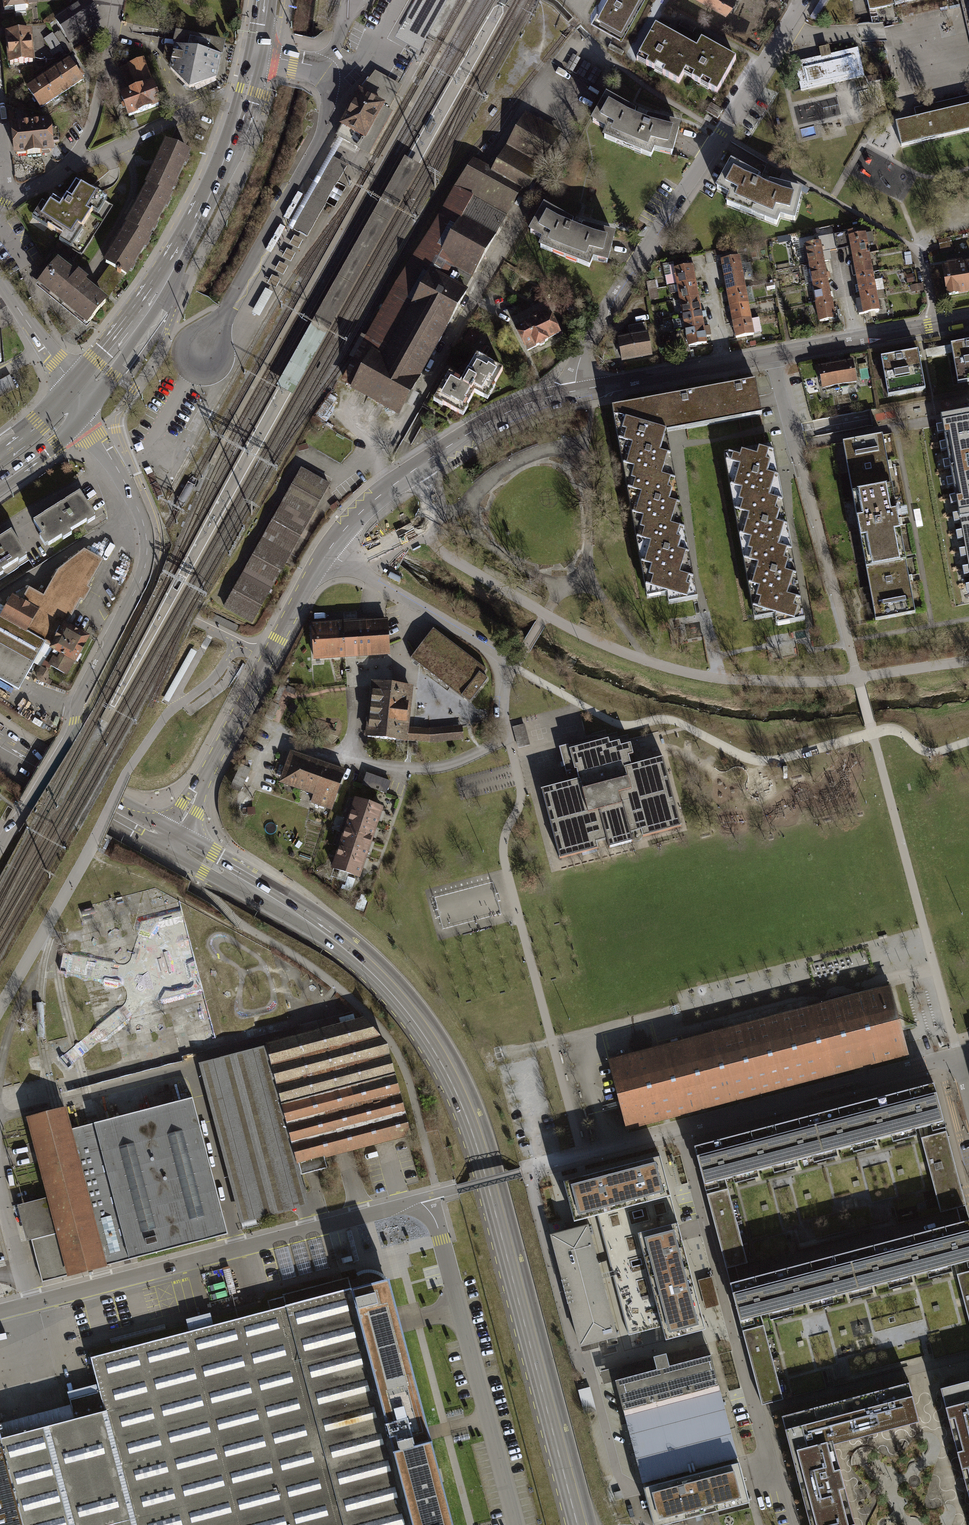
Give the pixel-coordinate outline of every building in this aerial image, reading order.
[(26,0),(2,0),(4,14),(27,11),(27,6),(26,0)] [(90,0),(88,0),(56,20),(62,30),(70,42),(103,22),(90,0)] [(446,0),(414,0),(395,35),(419,48),(446,0)] [(592,12),(622,29),(638,0),(599,0),(592,12)] [(725,14),(733,0),(699,0),(725,14)] [(869,11),(916,0),(867,0),(869,11)] [(962,5),(968,36),(968,0),(960,0),(962,5)] [(681,19),(679,23),(696,32),(698,28),(681,19)] [(684,73),(696,51),(669,37),(654,29),(638,59),(647,64),(645,68),(652,72),(654,69),(663,74),(661,77),(677,86),(684,73)] [(70,42),(62,30),(45,41),(58,63),(76,52),(70,42)] [(193,95),(219,80),(226,44),(178,34),(170,72),(193,95)] [(33,67),(30,35),(4,37),(7,70),(33,67)] [(696,51),(684,73),(693,77),(690,82),(699,87),(701,83),(710,88),(708,92),(716,96),(734,62),(714,51),(700,43),(696,51)] [(621,58),(623,54),(610,46),(608,50),(621,58)] [(864,76),(858,49),(830,55),(828,48),(819,50),(821,57),(794,64),(801,91),(864,76)] [(118,72),(127,95),(117,99),(126,124),(162,110),(142,62),(118,72)] [(76,77),(67,64),(45,79),(59,100),(82,86),(80,84),(83,82),(78,75),(76,77)] [(376,116),(358,147),(357,149),(370,155),(394,112),(389,109),(402,86),(375,70),(358,92),(360,93),(361,93),(368,84),(374,76),(398,89),(386,110),(387,110),(382,120),(376,116)] [(398,89),(374,76),(368,84),(361,93),(360,93),(337,135),(338,136),(341,138),(344,139),(354,145),(358,147),(376,116),(382,120),(387,110),(386,110),(398,89)] [(39,114),(59,100),(45,79),(25,92),(39,114)] [(914,109),(917,119),(896,124),(901,146),(968,130),(968,96),(914,109)] [(636,123),(631,121),(634,116),(606,98),(592,121),(605,129),(602,138),(650,158),(654,150),(671,156),(678,128),(643,120),(641,126),(636,123)] [(839,99),(799,107),(802,122),(842,115),(839,99)] [(711,103),(706,112),(717,119),(723,110),(716,106),(711,103)] [(49,129),(48,118),(8,122),(12,158),(43,154),(46,154),(51,153),(50,140),(57,140),(56,128),(49,129)] [(346,384),(399,413),(466,292),(464,291),(506,216),(520,190),(525,193),(557,138),(524,119),(492,173),(473,162),(455,188),(433,228),(397,282),(407,289),(376,329),(346,384)] [(188,152),(168,143),(148,184),(149,185),(169,194),(188,152)] [(347,166),(334,158),(293,229),(307,237),(331,194),(347,166)] [(759,191),(754,188),(757,184),(730,166),(716,189),(729,197),(725,206),(774,226),(777,218),(794,222),(800,195),(767,188),(765,193),(759,191)] [(81,255),(113,206),(98,196),(99,194),(96,192),(91,189),(90,191),(76,182),(62,203),(53,197),(47,206),(42,203),(30,222),(43,231),(47,226),(65,237),(61,243),(81,255)] [(130,225),(148,235),(170,194),(169,194),(149,185),(128,224),(130,225)] [(575,229),(572,228),(574,223),(545,207),(529,233),(543,241),(539,249),(592,270),(594,262),(610,266),(610,264),(617,236),(584,227),(582,232),(575,229)] [(130,225),(106,263),(111,266),(96,287),(92,292),(105,302),(109,296),(124,274),(125,275),(150,235),(148,235),(130,225)] [(849,257),(854,256),(869,253),(865,234),(858,235),(857,231),(834,235),(837,250),(848,248),(849,257)] [(806,245),(810,264),(824,262),(829,261),(828,251),(837,250),(834,235),(817,238),(818,243),(806,245)] [(954,250),(951,238),(938,241),(938,243),(941,254),(954,250)] [(854,276),(857,276),(872,273),(869,253),(854,256),(856,266),(852,266),(854,276)] [(912,267),(910,255),(904,256),(906,268),(912,267)] [(719,264),(722,280),(742,276),(739,260),(719,264)] [(810,264),(813,284),(827,281),(824,262),(810,264)] [(57,263),(39,284),(48,292),(88,324),(105,302),(92,292),(84,285),(86,282),(78,275),(75,277),(57,263)] [(667,287),(669,287),(697,281),(695,269),(694,265),(675,269),(674,263),(663,265),(667,287)] [(960,266),(960,263),(940,266),(945,299),(968,296),(968,264),(960,266)] [(860,292),(861,294),(876,292),(872,273),(857,276),(859,285),(856,286),(857,293),(860,292)] [(722,280),(725,296),(745,292),(742,276),(722,280)] [(914,277),(906,278),(908,285),(916,284),(914,277)] [(651,282),(647,283),(648,291),(657,289),(655,281),(651,282)] [(679,295),(680,300),(700,297),(697,283),(697,281),(669,287),(671,295),(679,293),(679,295)] [(813,284),(816,303),(831,300),(827,281),(813,284)] [(766,284),(767,291),(775,290),(774,283),(766,284)] [(922,286),(911,288),(912,294),(923,292),(922,286)] [(657,289),(648,291),(650,301),(652,300),(659,299),(657,289)] [(725,296),(728,311),(748,308),(745,292),(725,296)] [(858,301),(860,314),(879,311),(876,292),(861,294),(862,300),(858,301)] [(680,300),(683,316),(702,312),(700,299),(700,297),(680,300)] [(816,303),(820,322),(829,321),(830,322),(839,321),(837,309),(832,310),(831,300),(816,303)] [(728,311),(731,327),(751,324),(748,308),(728,311)] [(516,329),(528,351),(538,345),(540,346),(544,344),(545,342),(548,340),(548,338),(559,333),(549,312),(539,317),(538,316),(536,315),(532,317),(531,319),(532,321),(516,329)] [(683,316),(686,332),(705,328),(703,318),(707,317),(707,314),(706,312),(702,312),(683,316)] [(620,350),(622,364),(654,357),(649,333),(647,333),(645,323),(629,326),(629,331),(630,336),(618,339),(619,345),(616,345),(617,351),(619,351),(620,350)] [(731,327),(734,343),(754,339),(751,324),(731,327)] [(686,332),(689,349),(708,344),(707,337),(709,336),(712,336),(710,327),(705,328),(686,332)] [(479,336),(470,331),(464,341),(473,346),(479,336)] [(931,349),(932,357),(953,353),(958,383),(968,381),(968,342),(931,349)] [(919,351),(881,358),(889,397),(926,390),(919,355),(919,351)] [(483,400),(499,371),(475,357),(461,381),(447,373),(430,402),(459,418),(473,394),(483,400)] [(143,365),(139,362),(130,375),(134,378),(143,365)] [(840,365),(836,365),(839,385),(856,382),(853,362),(840,365)] [(831,366),(819,368),(822,388),(839,385),(836,365),(831,366)] [(8,378),(0,382),(0,397),(14,389),(8,378)] [(737,385),(688,394),(695,433),(765,420),(762,402),(758,381),(737,385)] [(660,399),(608,408),(615,447),(665,438),(686,434),(695,433),(688,394),(684,395),(660,399)] [(934,445),(968,439),(968,417),(930,425),(934,445)] [(885,436),(844,444),(854,499),(895,490),(890,465),(885,436)] [(615,447),(626,507),(676,498),(668,454),(665,438),(615,447)] [(937,463),(968,457),(968,439),(934,445),(937,463)] [(725,454),(736,514),(785,505),(783,494),(774,445),(766,446),(757,448),(745,450),(725,454)] [(939,478),(968,473),(968,457),(937,463),(939,478)] [(225,607),(252,622),(329,485),(302,470),(225,607)] [(943,496),(968,491),(968,473),(939,478),(943,496)] [(895,490),(854,499),(867,574),(909,566),(910,566),(901,521),(895,490)] [(946,516),(968,512),(968,491),(943,496),(946,516)] [(80,493),(33,523),(49,546),(95,516),(80,493)] [(626,507),(637,566),(686,557),(685,548),(676,498),(626,507)] [(340,505),(336,501),(330,506),(334,511),(340,505)] [(736,514),(746,573),(796,564),(793,549),(785,505),(736,514)] [(949,533),(968,530),(968,512),(946,516),(949,533)] [(953,551),(968,549),(968,530),(949,533),(953,551)] [(0,540),(0,572),(26,556),(11,532),(0,540)] [(956,569),(968,567),(968,549),(953,551),(956,569)] [(65,625),(89,582),(87,581),(99,559),(84,550),(59,570),(44,597),(28,589),(13,596),(1,618),(0,618),(0,680),(19,690),(45,643),(52,647),(65,625)] [(637,566),(645,611),(666,607),(668,622),(697,616),(686,557),(637,566)] [(746,573),(755,618),(775,614),(776,620),(778,628),(805,623),(807,623),(796,564),(746,573)] [(909,566),(867,574),(876,621),(877,624),(917,615),(911,579),(909,566)] [(959,585),(968,584),(968,567),(956,569),(959,585)] [(962,606),(968,604),(968,584),(959,585),(962,606)] [(387,623),(344,626),(346,655),(389,652),(387,623)] [(346,655),(344,626),(341,626),(341,624),(312,626),(314,657),(346,655)] [(83,645),(88,637),(65,625),(52,647),(52,648),(61,653),(57,659),(53,657),(49,664),(66,674),(74,660),(74,661),(79,653),(84,645),(83,645)] [(487,672),(433,631),(409,662),(469,707),(472,704),(488,682),(483,678),(487,672)] [(47,670),(41,667),(37,674),(37,677),(37,679),(39,681),(41,682),(46,684),(49,677),(47,670)] [(369,684),(365,740),(405,743),(427,745),(463,742),(462,727),(429,732),(408,729),(412,688),(369,684)] [(279,706),(272,703),(266,716),(273,719),(279,706)] [(35,718),(32,722),(40,727),(42,722),(35,718)] [(524,724),(513,727),(518,748),(530,745),(524,724)] [(570,784),(543,791),(560,858),(597,848),(595,843),(604,841),(605,846),(632,840),(630,834),(642,831),(643,837),(681,827),(663,758),(632,766),(629,756),(633,755),(631,744),(621,746),(620,743),(610,746),(608,738),(599,740),(598,736),(560,746),(570,784)] [(329,815),(343,773),(289,755),(278,786),(312,798),(308,809),(329,815)] [(250,770),(241,765),(233,783),(242,787),(250,770)] [(366,776),(362,789),(386,797),(390,784),(366,776)] [(354,801),(348,819),(377,829),(381,816),(383,811),(354,801)] [(348,819),(342,837),(371,847),(375,834),(377,829),(348,819)] [(342,837),(335,855),(364,865),(370,850),(371,847),(342,837)] [(335,855),(329,873),(358,883),(364,867),(364,865),(335,855)] [(806,1009),(609,1060),(627,1127),(907,1053),(889,986),(806,1009)] [(267,1045),(301,1175),(327,1168),(324,1156),(409,1134),(384,1042),(364,1020),(267,1045)] [(301,1175),(267,1045),(199,1063),(240,1223),(267,1216),(263,1201),(286,1195),(290,1210),(309,1205),(301,1175)] [(934,1084),(894,1095),(904,1133),(918,1129),(944,1122),(934,1084)] [(894,1095),(854,1105),(864,1143),(904,1133),(894,1095)] [(192,1098),(70,1129),(105,1266),(227,1234),(192,1098)] [(854,1105),(814,1116),(824,1153),(864,1143),(854,1105)] [(49,1197),(69,1275),(105,1266),(70,1129),(64,1108),(57,1110),(28,1118),(49,1197)] [(814,1116),(774,1126),(784,1164),(824,1153),(814,1116)] [(966,1206),(944,1122),(918,1129),(940,1212),(956,1208),(966,1206)] [(774,1126),(734,1137),(744,1174),(784,1164),(774,1126)] [(734,1137),(693,1148),(703,1185),(725,1179),(744,1174),(734,1137)] [(659,1156),(563,1182),(573,1221),(597,1215),(629,1336),(662,1327),(665,1341),(705,1331),(677,1224),(670,1196),(659,1156)] [(703,1185),(709,1208),(732,1202),(725,1179),(703,1185)] [(263,1201),(267,1216),(290,1210),(286,1195),(263,1201)] [(69,1275),(49,1197),(22,1204),(31,1239),(42,1282),(69,1275)] [(709,1208),(715,1227),(737,1222),(732,1202),(709,1208)] [(968,1221),(968,1217),(968,1213),(966,1206),(956,1208),(958,1216),(960,1223),(968,1221)] [(929,1231),(938,1269),(954,1265),(968,1261),(968,1221),(960,1223),(929,1231)] [(715,1227),(720,1248),(742,1242),(737,1222),(715,1227)] [(586,1229),(551,1238),(581,1349),(615,1340),(586,1229)] [(929,1231),(888,1242),(898,1280),(938,1269),(929,1231)] [(720,1248),(725,1269),(735,1266),(747,1263),(742,1242),(720,1248)] [(888,1242),(850,1252),(860,1290),(898,1280),(888,1242)] [(850,1252),(810,1262),(820,1300),(860,1290),(850,1252)] [(954,1265),(968,1322),(968,1261),(954,1265)] [(810,1262),(770,1273),(780,1311),(820,1300),(810,1262)] [(735,1266),(725,1269),(727,1276),(729,1283),(739,1281),(737,1274),(735,1266)] [(229,1267),(223,1268),(230,1295),(236,1293),(229,1267)] [(739,1281),(729,1283),(740,1321),(761,1316),(780,1311),(770,1273),(739,1281)] [(349,1281),(373,1371),(411,1361),(397,1309),(389,1279),(376,1282),(375,1278),(374,1274),(366,1274),(362,1274),(359,1276),(358,1277),(358,1279),(349,1281)] [(412,1521),(395,1456),(373,1371),(349,1281),(348,1277),(338,1280),(283,1294),(283,1296),(267,1301),(270,1310),(213,1325),(201,1328),(189,1331),(90,1357),(98,1384),(100,1392),(105,1411),(75,1419),(1,1438),(24,1524),(413,1524),(412,1521)] [(773,1349),(788,1398),(818,1388),(816,1383),(815,1384),(809,1376),(821,1367),(822,1368),(840,1362),(836,1349),(857,1342),(860,1350),(869,1347),(864,1341),(860,1342),(854,1323),(849,1326),(847,1319),(841,1321),(837,1307),(801,1319),(811,1351),(799,1355),(801,1362),(809,1359),(812,1366),(793,1372),(785,1361),(780,1344),(773,1349)] [(186,1319),(189,1331),(201,1328),(213,1325),(210,1313),(198,1316),(186,1319)] [(740,1321),(745,1342),(767,1337),(761,1316),(740,1321)] [(745,1342),(751,1365),(773,1359),(767,1337),(745,1342)] [(604,1384),(615,1381),(711,1355),(722,1352),(719,1340),(666,1354),(666,1353),(653,1357),(654,1358),(601,1372),(604,1384)] [(711,1355),(615,1381),(623,1411),(642,1483),(738,1458),(719,1386),(711,1355)] [(751,1365),(756,1385),(778,1379),(773,1359),(751,1365)] [(373,1371),(395,1456),(433,1446),(429,1429),(411,1361),(373,1371)] [(756,1385),(762,1405),(783,1400),(778,1379),(756,1385)] [(953,1435),(968,1430),(968,1380),(941,1387),(943,1395),(952,1428),(953,1435)] [(840,1401),(850,1440),(919,1421),(909,1382),(840,1401)] [(67,1392),(70,1400),(100,1392),(98,1384),(67,1392)] [(590,1387),(579,1390),(585,1413),(596,1411),(590,1387)] [(71,1404),(75,1419),(105,1411),(100,1392),(70,1400),(71,1404)] [(793,1461),(836,1450),(834,1444),(850,1440),(840,1401),(781,1416),(793,1461)] [(0,1423),(0,1434),(1,1438),(75,1419),(71,1404),(0,1423)] [(967,1486),(968,1485),(968,1430),(953,1435),(955,1442),(965,1478),(967,1486)] [(1,1438),(0,1434),(0,1524),(24,1524),(1,1438)] [(395,1456),(412,1521),(450,1511),(433,1446),(395,1456)] [(793,1461),(808,1516),(850,1505),(836,1450),(793,1461)] [(644,1486),(654,1524),(659,1524),(750,1501),(739,1461),(644,1486)] [(810,1524),(855,1524),(850,1505),(808,1516),(810,1524)] [(413,1524),(454,1524),(450,1511),(412,1521),(413,1524)]
